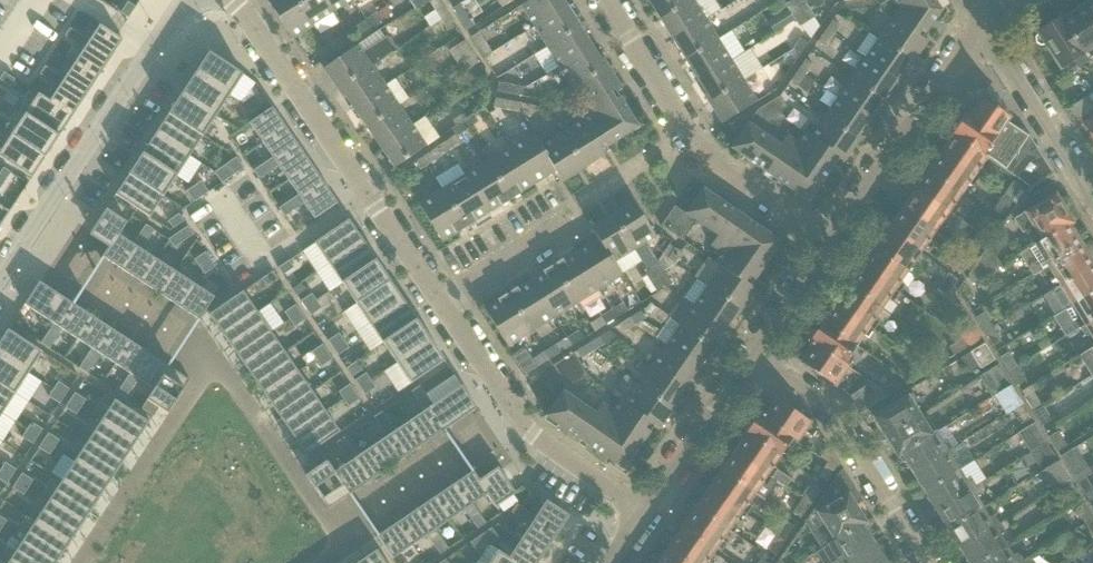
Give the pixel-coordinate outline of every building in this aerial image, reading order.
[(296,0),(274,0),(269,3),(291,38),(312,25),(296,0)] [(312,25),(333,12),(325,0),(296,0),(312,25)] [(333,12),(352,0),(325,0),(333,12)] [(410,2),(415,10),(426,3),(424,0),(414,0),(410,2)] [(424,18),(430,27),(441,20),(448,15),(439,0),(432,0),(430,1),(435,10),(424,18)] [(534,26),(567,5),(563,0),(529,0),(521,5),(534,26)] [(660,19),(691,0),(648,0),(660,19)] [(660,19),(673,40),(706,19),(720,10),(714,0),(691,0),(660,19)] [(785,4),(789,10),(795,21),(810,11),(804,0),(792,0),(785,4)] [(892,20),(893,18),(922,38),(941,11),(935,0),(887,0),(879,5),(880,11),(892,20)] [(128,2),(121,13),(128,18),(135,7),(128,2)] [(1084,7),(1092,22),(1092,2),(1084,7)] [(461,3),(452,8),(466,30),(474,25),(461,3)] [(534,26),(547,47),(579,26),(567,5),(534,26)] [(1062,21),(1087,59),(1091,65),(1092,64),(1092,22),(1084,7),(1062,21)] [(789,10),(767,23),(774,34),(795,21),(789,10)] [(810,11),(795,21),(798,27),(814,18),(810,11)] [(376,13),(366,19),(372,27),(381,21),(376,13)] [(448,15),(441,20),(446,27),(453,23),(448,15)] [(1087,59),(1062,21),(1060,17),(1038,31),(1038,32),(1036,37),(1037,42),(1041,45),(1046,44),(1046,45),(1047,45),(1062,68),(1076,60),(1079,64),(1087,59)] [(892,20),(879,38),(913,62),(927,41),(922,38),(893,18),(892,20)] [(366,19),(354,28),(359,36),(372,27),(366,19)] [(673,40),(685,60),(718,40),(706,19),(673,40)] [(832,20),(825,30),(833,36),(840,25),(832,20)] [(89,41),(87,44),(110,59),(123,40),(117,36),(100,25),(89,41)] [(559,67),(592,47),(579,26),(547,47),(559,67)] [(70,28),(64,36),(74,43),(80,34),(70,28)] [(825,30),(817,41),(818,42),(825,47),(833,36),(825,30)] [(478,32),(470,37),(483,59),(492,54),(478,32)] [(718,40),(685,60),(698,81),(731,60),(744,52),(731,32),(718,40)] [(80,34),(74,43),(84,49),(87,44),(89,41),(80,34)] [(342,56),(323,68),(337,89),(338,90),(372,67),(398,49),(396,46),(388,35),(362,52),(357,45),(342,56)] [(339,38),(328,45),(334,54),(344,46),(339,38)] [(800,38),(792,49),(800,55),(808,43),(800,38)] [(879,38),(865,58),(897,80),(906,68),(908,69),(913,62),(879,38)] [(465,41),(457,45),(465,57),(472,52),(465,41)] [(84,49),(75,63),(98,78),(110,59),(87,44),(84,49)] [(328,45),(318,53),(323,61),(334,54),(328,45)] [(547,47),(534,55),(546,75),(559,67),(547,47)] [(559,67),(572,88),(608,66),(603,58),(600,60),(592,47),(559,67)] [(209,52),(196,73),(229,94),(230,95),(243,75),(209,52)] [(472,52),(465,57),(471,68),(479,62),(472,52)] [(865,58),(851,78),(883,100),(897,80),(865,58)] [(704,95),(709,103),(744,81),(731,60),(698,81),(706,93),(704,95)] [(805,60),(797,70),(805,76),(813,65),(805,60)] [(64,79),(62,82),(85,97),(98,78),(75,63),(64,79)] [(45,66),(40,74),(49,81),(55,72),(45,66)] [(570,111),(573,116),(612,92),(615,90),(621,87),(608,66),(572,88),(582,104),(570,111)] [(372,67),(338,90),(342,97),(345,95),(353,107),(385,85),(377,73),(372,67)] [(797,70),(790,81),(790,82),(798,87),(805,76),(797,70)] [(0,79),(0,80),(10,87),(15,79),(4,72),(0,79)] [(55,72),(49,81),(59,87),(62,82),(64,79),(55,72)] [(195,73),(182,93),(216,115),(217,115),(230,95),(229,94),(196,73),(195,73)] [(851,78),(838,98),(870,120),(883,100),(851,78)] [(744,81),(709,103),(722,124),(757,102),(744,81)] [(59,87),(50,101),(73,116),(85,97),(62,82),(59,87)] [(498,82),(496,92),(511,95),(512,85),(498,82)] [(353,107),(367,127),(398,105),(385,85),(353,107)] [(512,85),(511,95),(522,97),(523,87),(512,85)] [(1080,118),(1092,110),(1092,90),(1090,92),(1092,95),(1073,106),(1080,118)] [(612,92),(573,116),(577,123),(585,135),(627,109),(620,98),(617,100),(612,92)] [(38,93),(25,114),(59,137),(73,116),(50,101),(38,93)] [(182,93),(169,113),(202,135),(203,136),(217,115),(216,115),(182,93)] [(255,95),(247,100),(255,112),(262,106),(255,95)] [(756,111),(731,148),(809,202),(826,177),(835,164),(829,160),(833,154),(810,138),(811,137),(805,132),(798,143),(787,135),(780,145),(769,137),(782,117),(779,112),(786,107),(780,96),(756,111)] [(495,98),(493,108),(506,110),(508,100),(495,98)] [(838,98),(824,118),(858,141),(863,134),(861,132),(870,120),(838,98)] [(247,100),(240,105),(247,117),(255,112),(247,100)] [(508,100),(506,110),(519,112),(520,105),(521,103),(508,100)] [(981,103),(970,118),(1050,174),(1052,173),(1030,137),(1007,121),(1006,115),(1003,113),(1004,112),(989,101),(988,103),(987,102),(981,103)] [(367,127),(381,148),(412,125),(398,105),(367,127)] [(271,108),(249,123),(262,142),(285,127),(272,108),(271,108)] [(627,109),(585,135),(600,158),(605,155),(602,150),(638,127),(627,109)] [(162,123),(156,134),(190,156),(203,136),(202,135),(169,113),(169,114),(162,123)] [(25,114),(11,135),(46,157),(59,137),(25,114)] [(473,114),(462,121),(467,129),(478,121),(473,114)] [(966,115),(953,134),(988,157),(987,158),(1029,188),(1050,174),(970,118),(966,115)] [(1092,138),(1092,116),(1083,123),(1092,138)] [(824,118),(811,137),(810,138),(833,154),(844,162),(858,141),(824,118)] [(462,121),(451,129),(456,136),(467,129),(462,121)] [(577,123),(559,134),(581,170),(600,158),(585,135),(577,123)] [(412,125),(381,148),(394,168),(426,146),(412,125)] [(285,127),(262,142),(272,157),(275,161),(298,146),(285,127)] [(532,133),(509,147),(533,185),(555,171),(540,146),(532,133)] [(156,134),(142,154),(176,176),(177,176),(187,184),(201,163),(190,156),(156,134)] [(542,145),(540,146),(555,171),(560,177),(562,181),(581,170),(559,134),(554,137),(542,145)] [(953,134),(941,152),(979,179),(985,171),(980,168),(987,158),(988,157),(953,134)] [(0,152),(0,157),(32,178),(46,157),(11,135),(0,152)] [(451,137),(440,145),(445,153),(456,145),(451,137)] [(298,146),(275,161),(278,166),(288,180),(311,165),(298,146)] [(509,147),(487,161),(510,199),(533,185),(509,147)] [(436,148),(421,158),(426,166),(442,155),(436,148)] [(941,152),(928,170),(962,194),(969,184),(973,187),(979,179),(941,152)] [(129,174),(162,196),(163,197),(177,176),(176,176),(142,154),(129,174)] [(236,157),(229,162),(229,163),(236,173),(244,168),(236,157)] [(272,158),(263,164),(268,171),(268,172),(278,166),(275,161),(272,157),(272,158)] [(421,158),(415,162),(420,170),(426,166),(421,158)] [(487,161),(464,175),(487,213),(510,199),(487,161)] [(229,162),(221,167),(222,168),(228,178),(229,178),(236,173),(229,163),(229,162)] [(263,164),(253,171),(258,178),(259,179),(268,172),(268,171),(263,164)] [(311,165),(288,180),(298,195),(300,198),(301,200),(324,184),(311,165)] [(0,172),(0,182),(4,184),(11,173),(3,167),(0,172)] [(221,167),(214,172),(214,173),(221,183),(222,183),(229,178),(228,178),(222,168),(221,167)] [(928,170),(916,188),(954,215),(959,207),(955,204),(962,194),(928,170)] [(129,174),(116,195),(149,217),(150,217),(163,197),(162,196),(129,174)] [(464,175),(441,189),(464,227),(487,213),(464,175)] [(201,181),(193,186),(194,187),(201,197),(208,192),(201,182),(201,181)] [(324,184),(301,200),(304,203),(314,218),(314,219),(337,203),(324,184)] [(193,186),(186,191),(186,192),(193,202),(201,197),(194,187),(193,186)] [(714,263),(720,268),(750,287),(751,286),(781,242),(703,188),(685,213),(675,206),(661,225),(682,240),(696,221),(717,236),(710,245),(721,253),(714,263)] [(916,188),(903,206),(937,230),(944,220),(948,224),(954,215),(916,188)] [(464,227),(441,189),(418,204),(442,241),(464,227)] [(1006,190),(1003,195),(1012,201),(1015,196),(1006,190)] [(1024,214),(1014,220),(1022,233),(1029,229),(1038,245),(1070,226),(1074,223),(1056,194),(1037,206),(1024,214)] [(298,195),(288,201),(293,209),(294,210),(303,203),(304,203),(301,200),(300,198),(298,195)] [(1012,201),(1003,195),(992,211),(1001,217),(1012,201)] [(288,201),(279,208),(284,216),(294,210),(293,209),(288,201)] [(634,201),(614,214),(635,248),(655,236),(634,201)] [(10,212),(0,206),(0,227),(10,212)] [(903,206),(889,227),(927,254),(934,244),(930,241),(937,230),(903,206)] [(92,231),(91,232),(111,244),(113,246),(120,235),(128,222),(107,208),(106,210),(92,231)] [(169,221),(168,221),(173,229),(179,225),(184,221),(179,214),(173,217),(169,221)] [(594,226),(591,228),(595,234),(598,238),(600,237),(615,261),(635,248),(614,214),(594,226)] [(987,217),(978,231),(987,238),(996,224),(987,217)] [(348,220),(315,243),(328,263),(362,240),(348,220)] [(146,225),(139,234),(147,239),(148,240),(154,230),(146,225)] [(187,226),(178,233),(183,240),(184,241),(193,235),(188,226),(187,226)] [(1032,276),(1047,267),(1082,245),(1070,226),(1038,245),(1035,247),(1020,256),(1032,276)] [(889,227),(874,248),(908,272),(914,263),(919,266),(927,254),(889,227)] [(987,238),(978,231),(967,248),(976,254),(987,238)] [(177,233),(168,239),(174,247),(174,248),(184,241),(183,240),(178,233),(177,233)] [(133,244),(138,248),(142,250),(148,240),(147,239),(139,234),(139,235),(133,244)] [(102,257),(101,259),(103,260),(104,258),(121,269),(123,271),(138,248),(133,244),(120,235),(113,246),(111,244),(110,245),(105,252),(102,257)] [(590,243),(577,251),(600,288),(623,273),(615,261),(600,237),(598,238),(590,243)] [(329,264),(316,272),(329,292),(342,283),(376,260),(362,240),(328,263),(329,264)] [(1047,267),(1054,278),(1050,280),(1055,289),(1092,265),(1092,263),(1082,245),(1047,267)] [(973,266),(968,275),(973,284),(981,279),(1001,266),(985,247),(973,266)] [(138,248),(123,271),(141,282),(142,283),(157,260),(142,250),(138,248)] [(675,248),(668,259),(675,264),(678,259),(682,253),(677,250),(675,248)] [(874,248),(861,266),(899,293),(904,285),(900,283),(908,272),(874,248)] [(577,251),(554,266),(577,303),(600,288),(577,251)] [(195,259),(194,260),(199,267),(200,267),(210,260),(210,259),(205,252),(195,259)] [(963,255),(953,270),(960,275),(962,274),(971,261),(963,255)] [(200,267),(199,267),(204,274),(215,267),(210,259),(210,260),(200,267)] [(157,260),(142,283),(159,294),(161,295),(176,272),(157,260)] [(287,261),(278,268),(283,275),(292,269),(294,267),(289,260),(287,261)] [(376,260),(342,283),(355,303),(356,303),(389,280),(390,280),(376,260)] [(658,261),(648,268),(655,280),(665,274),(658,261)] [(1042,297),(1054,316),(1092,293),(1092,265),(1055,289),(1042,297)] [(554,266),(531,280),(554,317),(577,303),(554,266)] [(861,266),(848,285),(882,308),(889,298),(893,301),(899,293),(861,266)] [(648,268),(643,271),(658,293),(672,284),(665,274),(655,280),(648,268)] [(720,268),(707,287),(741,310),(755,290),(756,289),(751,286),(750,287),(720,268)] [(277,279),(272,271),(262,278),(267,286),(277,279)] [(176,272),(161,295),(179,307),(180,308),(195,285),(194,284),(182,276),(176,272)] [(948,273),(936,292),(945,299),(948,295),(957,282),(957,279),(948,273)] [(356,303),(342,312),(356,333),(370,323),(403,300),(390,280),(356,303)] [(531,280),(508,295),(531,332),(554,317),(531,280)] [(964,281),(958,290),(965,303),(974,298),(964,281)] [(39,282),(24,305),(53,324),(57,326),(72,303),(63,297),(40,282),(39,282)] [(195,285),(180,308),(198,320),(199,320),(214,297),(195,285)] [(848,285),(835,303),(873,330),(879,321),(875,319),(882,308),(848,285)] [(707,287),(694,306),(726,328),(734,316),(736,317),(741,310),(707,287)] [(242,292),(209,315),(223,335),(257,312),(243,291),(242,292)] [(310,295),(301,301),(305,308),(306,308),(315,302),(317,301),(312,293),(310,295)] [(1053,317),(1065,337),(1080,328),(1092,320),(1092,293),(1054,316),(1053,317)] [(531,332),(508,295),(484,309),(508,346),(531,332)] [(403,300),(370,323),(382,342),(383,344),(417,321),(403,300)] [(72,303),(57,326),(62,329),(75,338),(76,339),(92,316),(91,316),(74,304),(75,302),(74,301),(72,303)] [(315,302),(306,308),(310,316),(311,316),(322,308),(317,301),(315,302)] [(623,303),(613,308),(619,317),(628,311),(623,303)] [(835,303),(822,321),(856,345),(864,335),(867,338),(873,330),(835,303)] [(257,312),(223,335),(237,355),(270,332),(283,323),(270,304),(257,313),(257,312)] [(285,312),(284,312),(289,320),(290,319),(300,312),(295,305),(285,312)] [(694,306),(680,326),(712,348),(726,328),(694,306)] [(613,308),(601,316),(606,325),(619,317),(613,308)] [(290,319),(289,320),(294,327),(305,320),(300,312),(290,319)] [(638,312),(631,316),(637,325),(644,321),(638,312)] [(983,313),(975,318),(978,323),(985,334),(993,329),(986,318),(983,313)] [(92,316),(76,339),(91,349),(96,352),(111,328),(110,328),(92,316)] [(637,325),(631,316),(619,324),(625,333),(635,326),(637,325)] [(1080,328),(1085,337),(1089,335),(1092,341),(1092,320),(1080,328)] [(417,321),(383,344),(396,362),(397,364),(431,341),(417,321)] [(637,325),(635,326),(656,340),(661,333),(644,321),(637,325)] [(822,321),(809,340),(848,367),(848,365),(844,363),(856,345),(822,321)] [(971,321),(955,331),(960,339),(965,348),(965,349),(981,339),(971,321)] [(47,333),(47,334),(55,339),(62,329),(57,326),(53,324),(47,333)] [(680,326),(667,345),(699,367),(712,348),(680,326)] [(96,352),(100,354),(115,364),(130,341),(129,340),(111,328),(96,352)] [(993,329),(985,334),(992,347),(1001,341),(1000,340),(996,334),(993,329)] [(0,342),(0,353),(29,373),(42,352),(8,330),(0,342)] [(577,331),(567,338),(572,346),(582,340),(577,331)] [(270,332),(237,355),(250,374),(251,375),(284,352),(270,332)] [(337,334),(328,341),(332,348),(333,348),(342,342),(344,341),(339,333),(337,334)] [(41,343),(49,349),(55,339),(47,334),(41,343)] [(600,336),(587,344),(593,351),(605,344),(600,336)] [(567,338),(544,352),(549,361),(572,346),(567,338)] [(960,339),(942,350),(944,351),(948,359),(965,348),(960,339)] [(848,367),(809,340),(808,340),(811,342),(809,344),(812,346),(801,362),(843,391),(849,382),(841,377),(848,367)] [(115,364),(129,373),(129,374),(134,377),(150,354),(148,353),(130,341),(115,364)] [(342,342),(333,348),(338,355),(338,356),(349,348),(344,341),(342,342)] [(431,341),(397,364),(410,383),(411,384),(445,361),(431,341)] [(980,368),(994,359),(984,343),(970,351),(971,353),(980,367),(980,368)] [(312,351),(311,352),(316,359),(317,359),(327,352),(322,344),(322,345),(312,351)] [(593,351),(587,344),(577,351),(581,359),(593,351)] [(667,345),(653,365),(685,387),(699,367),(667,345)] [(1079,356),(1091,376),(1092,375),(1092,348),(1079,356)] [(85,358),(85,359),(93,364),(94,364),(100,354),(96,352),(91,349),(85,358)] [(942,350),(922,363),(928,372),(948,359),(944,351),(942,350)] [(538,368),(532,359),(527,351),(514,359),(524,376),(538,368)] [(284,352),(251,375),(264,394),(264,395),(297,372),(298,372),(284,352)] [(317,359),(316,359),(321,367),(332,359),(327,352),(317,359)] [(544,352),(532,359),(538,368),(549,361),(544,352)] [(1008,352),(999,358),(1009,374),(1018,368),(1008,352)] [(16,393),(29,373),(0,353),(0,383),(16,393)] [(573,353),(552,366),(566,388),(587,375),(573,353)] [(970,373),(980,367),(971,353),(961,359),(970,373)] [(134,377),(137,379),(138,379),(153,389),(154,390),(154,389),(169,366),(150,354),(134,377)] [(79,368),(87,374),(94,364),(93,364),(85,359),(79,368)] [(922,363),(908,371),(914,380),(928,372),(922,363)] [(653,365),(640,384),(674,408),(678,401),(676,400),(685,387),(653,365)] [(980,376),(979,376),(992,397),(1010,386),(998,365),(980,376)] [(147,400),(146,401),(158,408),(168,414),(175,403),(190,380),(189,380),(169,367),(169,366),(154,389),(154,390),(147,400)] [(1018,368),(1009,374),(1016,386),(1026,380),(1018,368)] [(297,372),(264,395),(277,414),(278,415),(311,392),(312,392),(298,372),(297,372)] [(364,374),(355,380),(359,387),(360,388),(369,381),(371,380),(366,373),(364,374)] [(123,383),(131,388),(132,389),(138,379),(137,379),(134,377),(129,374),(123,383)] [(369,381),(360,388),(365,395),(376,388),(371,380),(369,381)] [(895,380),(881,388),(883,389),(887,396),(900,387),(895,380)] [(58,382),(53,389),(54,389),(64,396),(69,389),(68,389),(58,382)] [(883,389),(871,382),(850,395),(851,399),(861,413),(887,396),(883,389)] [(3,413),(16,393),(0,383),(0,412),(3,413)] [(117,393),(125,399),(132,389),(131,388),(123,383),(117,393)] [(339,391),(338,392),(343,399),(344,399),(354,392),(349,384),(349,385),(339,391)] [(640,384),(626,404),(655,424),(654,426),(659,429),(660,427),(674,408),(640,384)] [(420,386),(411,392),(412,392),(418,402),(427,396),(420,387),(420,386)] [(433,405),(429,407),(444,429),(445,430),(477,408),(462,386),(461,386),(456,389),(433,405)] [(53,389),(48,397),(49,397),(59,403),(60,404),(64,396),(54,389),(53,389)] [(1014,390),(1005,396),(1014,410),(1015,410),(1023,405),(1014,390)] [(558,398),(549,410),(559,417),(555,422),(614,463),(618,458),(628,465),(650,432),(645,429),(649,423),(654,426),(655,424),(626,404),(620,400),(613,410),(602,403),(595,413),(563,391),(558,398)] [(1022,396),(1033,414),(1042,408),(1031,391),(1022,396)] [(311,392),(278,415),(291,434),(292,435),(325,413),(326,412),(312,392),(311,392)] [(344,399),(343,399),(348,406),(359,399),(354,392),(344,399)] [(874,417),(886,437),(921,415),(915,404),(919,402),(913,392),(874,417)] [(75,393),(70,400),(79,406),(81,407),(86,400),(84,399),(75,393)] [(427,396),(418,402),(424,410),(424,411),(428,408),(429,407),(433,405),(432,404),(427,396)] [(764,416),(762,414),(760,417),(795,440),(802,430),(811,435),(816,427),(776,399),(764,416)] [(70,400),(65,407),(74,414),(76,415),(81,407),(79,406),(70,400)] [(115,400),(102,420),(135,442),(136,442),(149,422),(115,400)] [(141,409),(153,417),(158,408),(146,401),(141,409)] [(1015,410),(1014,410),(1022,424),(1030,419),(1031,419),(1023,405),(1015,410)] [(424,411),(410,420),(425,442),(426,443),(443,432),(445,434),(447,432),(445,430),(444,429),(429,407),(428,408),(424,411)] [(1042,408),(1033,414),(1041,426),(1050,421),(1042,408)] [(382,411),(374,417),(374,418),(381,427),(389,422),(383,412),(382,411)] [(2,442),(16,422),(3,413),(0,412),(0,441),(2,442)] [(325,413),(292,435),(305,454),(306,455),(340,432),(326,412),(325,413)] [(758,415),(745,433),(780,457),(788,447),(789,448),(795,440),(760,417),(758,415)] [(898,456),(902,454),(937,432),(932,423),(928,425),(921,415),(886,437),(898,456)] [(101,421),(88,440),(122,462),(123,463),(136,442),(135,442),(102,420),(101,421)] [(395,431),(391,433),(406,455),(407,456),(426,443),(425,442),(410,420),(409,421),(395,431)] [(31,422),(27,430),(37,437),(38,437),(43,430),(42,429),(32,423),(31,422)] [(389,422),(381,427),(386,435),(387,436),(391,434),(391,433),(395,431),(395,430),(389,422)] [(1034,423),(1018,433),(1030,453),(1046,443),(1034,423)] [(27,430),(22,437),(32,444),(33,444),(38,437),(37,437),(27,430)] [(902,454),(913,473),(953,448),(948,439),(943,442),(937,432),(902,454)] [(1058,432),(1049,437),(1058,452),(1067,446),(1058,432)] [(48,433),(43,440),(53,447),(55,448),(60,440),(58,439),(48,433)] [(387,436),(372,447),(387,468),(388,469),(407,456),(406,455),(391,433),(391,434),(387,436)] [(745,433),(733,452),(776,481),(785,487),(791,479),(773,467),(780,457),(745,433)] [(345,437),(336,443),(337,444),(343,453),(352,447),(345,438),(345,437)] [(43,440),(39,448),(48,454),(50,455),(55,448),(53,447),(43,440)] [(88,441),(75,461),(109,483),(123,463),(122,462),(88,440),(88,441)] [(1046,443),(1030,453),(1041,472),(1058,461),(1046,443)] [(352,447),(343,453),(349,461),(349,462),(353,460),(353,459),(358,456),(357,455),(352,447)] [(353,459),(353,460),(368,481),(369,482),(388,469),(387,468),(372,447),(358,456),(353,459)] [(825,450),(820,458),(827,463),(836,469),(840,466),(829,447),(825,450)] [(913,473),(925,492),(960,470),(954,459),(958,456),(953,448),(913,473)] [(1070,451),(1060,456),(1070,471),(1079,465),(1070,451)] [(733,452),(720,470),(750,490),(755,494),(763,500),(776,481),(763,472),(733,452)] [(321,453),(309,461),(310,462),(315,471),(327,463),(321,454),(321,453)] [(349,462),(334,473),(348,494),(349,496),(369,482),(368,481),(353,460),(349,462)] [(75,461),(62,481),(95,503),(96,503),(109,483),(75,461)] [(1041,472),(1040,472),(1052,492),(1062,486),(1071,480),(1058,461),(1041,472)] [(5,462),(0,470),(1,470),(11,477),(16,470),(16,469),(6,463),(5,462)] [(315,471),(306,477),(328,508),(329,510),(349,496),(348,494),(334,473),(333,472),(327,463),(315,471)] [(827,463),(817,477),(826,482),(827,483),(836,469),(827,463)] [(453,485),(452,485),(467,507),(468,508),(472,505),(473,504),(486,495),(486,494),(479,485),(480,484),(481,483),(481,482),(472,469),(470,470),(471,471),(471,472),(463,478),(453,485)] [(0,470),(0,480),(6,484),(7,485),(11,477),(1,470),(0,470)] [(720,470),(707,488),(746,515),(752,506),(748,504),(755,494),(720,470)] [(925,492),(937,510),(976,486),(971,477),(967,480),(960,470),(925,492)] [(480,484),(479,485),(486,494),(486,495),(494,506),(515,492),(500,471),(481,483),(480,484)] [(827,491),(809,519),(810,520),(817,516),(833,542),(861,525),(861,526),(865,524),(855,507),(863,502),(843,471),(840,473),(827,491)] [(22,473),(17,481),(23,484),(26,487),(28,488),(33,480),(31,479),(22,473)] [(1076,481),(1087,498),(1092,494),(1092,489),(1085,476),(1077,481),(1076,481)] [(1071,480),(1062,486),(1069,497),(1078,492),(1071,480)] [(17,481),(12,488),(22,494),(23,495),(28,488),(26,487),(23,484),(17,481)] [(62,481),(48,501),(82,523),(83,524),(96,503),(95,503),(62,481)] [(434,497),(433,498),(448,520),(449,521),(464,510),(468,508),(467,507),(452,485),(434,497)] [(811,486),(802,499),(811,505),(820,491),(811,486)] [(937,510),(949,529),(984,507),(977,497),(982,494),(976,486),(937,510)] [(707,488),(695,507),(730,531),(737,520),(741,522),(746,515),(707,488)] [(415,510),(414,510),(429,533),(430,533),(435,530),(449,521),(448,520),(433,498),(415,510)] [(802,499),(792,513),(800,518),(801,519),(811,505),(802,499)] [(48,501),(35,522),(69,544),(83,524),(82,523),(48,501)] [(536,516),(533,520),(556,534),(557,535),(569,516),(568,515),(546,501),(536,516)] [(468,508),(464,510),(470,519),(471,520),(479,514),(473,504),(472,505),(468,508)] [(511,512),(521,519),(521,518),(526,510),(525,510),(516,504),(511,512)] [(1075,509),(1084,524),(1092,519),(1092,518),(1084,504),(1075,509)] [(695,507),(680,528),(715,552),(717,549),(721,552),(726,544),(722,542),(730,531),(695,507)] [(949,529),(960,548),(1000,524),(995,515),(990,518),(984,507),(949,529)] [(396,523),(411,545),(411,546),(427,535),(430,533),(429,533),(414,510),(396,523)] [(521,518),(521,519),(529,524),(530,525),(533,520),(536,516),(535,516),(533,514),(526,510),(521,518)] [(479,514),(471,520),(477,528),(478,529),(486,524),(479,514)] [(817,516),(810,520),(803,524),(820,550),(833,542),(817,516)] [(1084,524),(1092,538),(1092,519),(1084,524)] [(530,525),(521,539),(543,554),(544,554),(557,535),(556,534),(533,520),(530,525)] [(22,542),(54,562),(57,562),(69,544),(35,522),(22,541),(22,542)] [(786,522),(776,536),(785,542),(795,528),(786,522)] [(396,523),(377,536),(383,545),(390,555),(392,559),(411,546),(411,545),(396,523)] [(970,562),(978,562),(1007,545),(1001,535),(1005,532),(1000,524),(960,548),(970,562)] [(816,553),(823,562),(844,562),(873,544),(861,526),(861,525),(833,542),(820,550),(816,553)] [(492,528),(484,533),(486,535),(490,542),(492,544),(499,539),(498,537),(492,528)] [(665,549),(686,562),(708,562),(709,562),(714,562),(718,557),(714,554),(715,552),(680,528),(665,549)] [(430,533),(427,535),(433,544),(433,545),(441,540),(442,539),(435,530),(430,533)] [(484,533),(477,538),(483,547),(484,549),(492,544),(490,542),(486,535),(484,533)] [(776,536),(767,549),(776,555),(785,542),(776,536)] [(476,538),(470,543),(476,552),(477,554),(484,549),(483,547),(477,538),(476,538)] [(441,540),(433,545),(439,554),(440,555),(448,549),(442,539),(441,540)] [(508,559),(515,562),(538,562),(544,554),(543,554),(521,539),(508,558),(508,559)] [(8,562),(9,562),(54,562),(22,542),(9,561),(8,562)] [(885,562),(873,544),(844,562),(885,562)] [(1023,561),(1023,560),(1018,553),(1014,556),(1007,545),(978,562),(1021,562),(1023,561)] [(356,562),(386,562),(376,549),(356,562)] [(656,562),(686,562),(665,549),(656,562)] [(489,562),(515,562),(508,559),(497,551),(489,562)]
